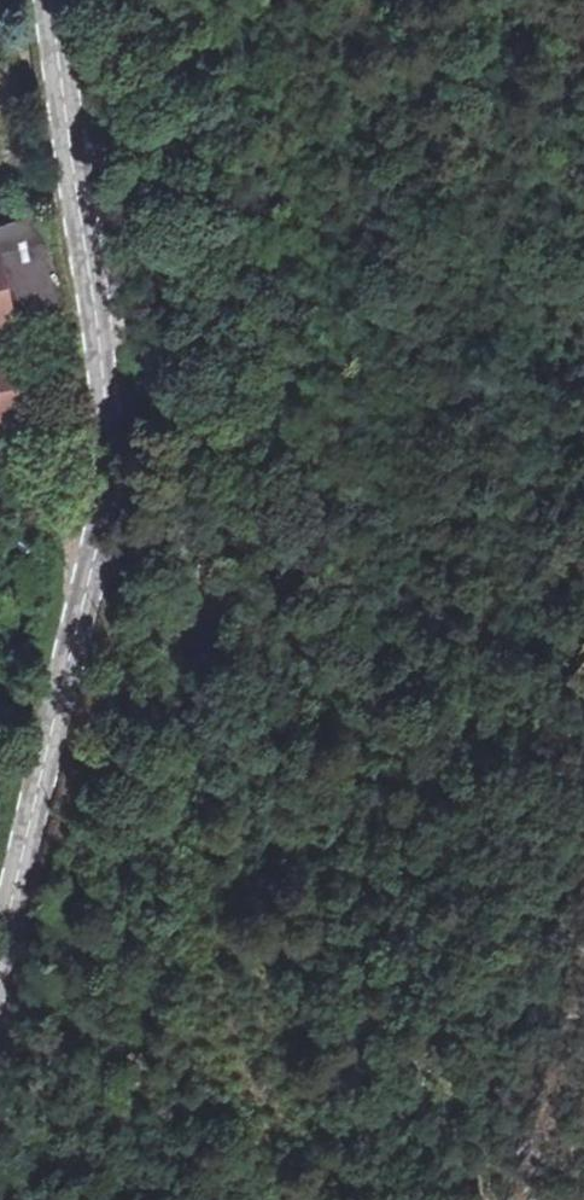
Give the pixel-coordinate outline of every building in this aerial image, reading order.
[(66,317),(45,221),(0,230),(0,330),(66,317)] [(23,430),(6,351),(0,352),(0,435),(23,430)] [(14,446),(0,449),(0,451),(2,464),(17,462),(14,446)] [(37,565),(34,549),(17,552),(20,569),(37,565)]
